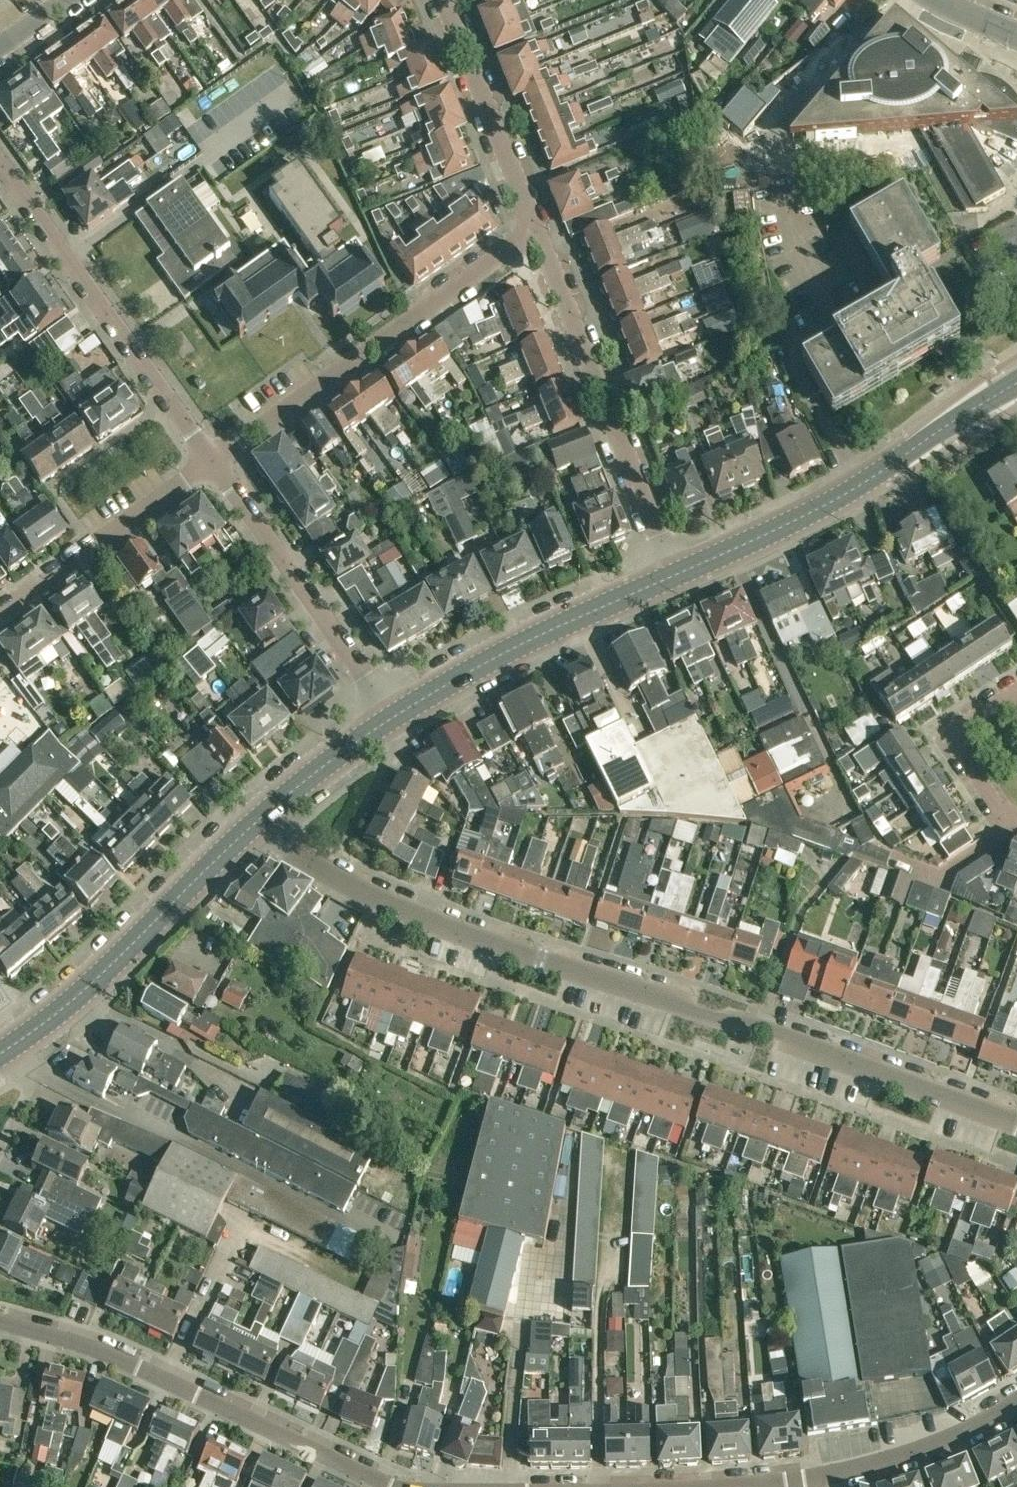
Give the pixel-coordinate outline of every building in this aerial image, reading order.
[(155,45),(159,51),(166,63),(174,56),(162,40),(170,34),(156,15),(146,0),(126,0),(124,1),(155,45)] [(186,22),(170,0),(146,0),(156,15),(165,9),(178,27),(186,22)] [(186,22),(190,19),(192,22),(204,13),(194,0),(170,0),(186,22)] [(265,10),(275,3),(273,0),(265,0),(260,3),(265,10)] [(329,1),(337,8),(329,17),(338,24),(357,0),(330,0),(329,1)] [(353,20),(361,27),(368,18),(381,3),(387,10),(394,4),(391,0),(357,0),(338,24),(345,29),(353,20)] [(488,33),(529,17),(522,0),(517,0),(487,11),(480,14),(488,33)] [(487,11),(517,0),(483,0),(487,11)] [(663,8),(671,0),(656,0),(663,8)] [(663,8),(677,22),(686,13),(673,0),(671,0),(663,8)] [(778,5),(772,0),(732,0),(715,21),(721,26),(706,44),(731,65),(746,47),(744,45),(778,5)] [(817,0),(802,0),(799,4),(808,11),(817,0)] [(808,11),(816,18),(829,2),(836,7),(841,0),(817,0),(808,11)] [(155,45),(124,1),(108,13),(125,37),(134,31),(147,50),(155,45)] [(394,4),(387,10),(391,16),(374,24),(378,34),(359,41),(362,50),(367,48),(410,32),(402,12),(401,12),(394,4)] [(277,17),(283,22),(291,13),(285,7),(277,17)] [(651,12),(640,16),(643,25),(654,21),(651,12)] [(536,35),(533,27),(529,17),(488,33),(495,52),(506,48),(536,35)] [(86,29),(116,72),(128,88),(136,83),(124,66),(117,56),(125,51),(101,18),(86,29)] [(552,19),(540,23),(543,32),(555,28),(552,19)] [(879,37),(870,47),(870,48),(833,92),(806,123),(807,123),(791,142),(816,140),(920,132),(966,212),(987,210),(987,209),(986,209),(983,204),(1005,192),(969,128),(976,127),(1016,144),(1016,99),(1014,95),(1011,92),(1007,88),(1003,85),(999,83),(994,81),(989,79),(985,78),(980,77),(976,77),(981,65),(964,57),(957,72),(895,19),(879,37)] [(792,48),(808,28),(798,20),(782,39),(792,48)] [(197,24),(190,29),(198,40),(205,35),(197,24)] [(830,35),(818,25),(804,42),(816,52),(830,35)] [(269,28),(259,35),(264,41),(274,34),(269,28)] [(116,72),(86,29),(70,41),(87,65),(94,59),(108,78),(116,72)] [(191,45),(198,40),(190,29),(183,34),(191,45)] [(290,47),(296,41),(289,31),(282,36),(290,47)] [(385,52),(389,61),(417,49),(410,32),(367,48),(362,50),(366,59),(385,52)] [(290,47),(295,54),(303,44),(298,39),(296,41),(290,47)] [(755,40),(740,60),(748,67),(764,47),(755,40)] [(87,65),(70,41),(53,52),(85,95),(93,90),(79,70),(87,65)] [(531,58),(543,53),(550,51),(546,42),(540,45),(510,56),(499,61),(506,80),(536,69),(531,58)] [(432,44),(417,49),(389,61),(384,63),(387,71),(408,63),(411,73),(439,62),(432,44)] [(300,72),(302,71),(314,63),(321,58),(312,47),(293,62),(300,72)] [(192,100),(166,63),(159,51),(152,56),(160,67),(158,68),(185,106),(192,100)] [(714,51),(707,60),(725,75),(732,67),(731,65),(714,51)] [(85,95),(53,52),(37,64),(54,88),(63,82),(77,101),(85,95)] [(707,60),(699,69),(718,84),(725,75),(707,60)] [(821,74),(813,67),(805,60),(756,97),(745,89),(718,120),(729,129),(731,126),(744,137),(754,125),(768,137),(821,74)] [(228,61),(218,68),(223,74),(232,67),(228,61)] [(595,61),(573,70),(576,79),(598,70),(595,61)] [(447,82),(439,62),(411,73),(415,83),(395,91),(385,94),(389,104),(447,82)] [(321,73),(314,63),(302,71),(308,80),(317,75),(321,73)] [(362,72),(365,79),(377,75),(374,67),(362,72)] [(522,97),(555,84),(562,81),(558,72),(552,75),(540,80),(536,69),(506,80),(514,99),(522,97)] [(62,111),(53,99),(32,70),(29,72),(27,71),(22,75),(22,77),(12,85),(48,135),(58,127),(52,118),(62,111)] [(712,93),(701,72),(691,77),(702,98),(712,93)] [(317,75),(308,80),(307,81),(310,89),(321,84),(317,75)] [(571,77),(562,81),(555,84),(522,97),(529,115),(559,104),(555,94),(574,86),(571,77)] [(682,81),(666,87),(671,99),(686,92),(682,81)] [(48,135),(12,85),(4,90),(1,90),(0,90),(0,108),(14,127),(24,120),(39,141),(52,160),(46,164),(58,182),(74,171),(48,135)] [(419,124),(428,120),(458,109),(450,90),(439,94),(403,109),(406,116),(415,113),(419,124)] [(689,109),(686,95),(677,99),(682,111),(689,109)] [(610,98),(587,108),(591,116),(614,107),(610,98)] [(89,117),(96,112),(88,100),(80,106),(89,117)] [(529,115),(537,134),(585,114),(582,105),(563,113),(559,104),(529,115)] [(465,128),(458,109),(428,120),(419,124),(423,133),(414,137),(417,146),(419,145),(430,141),(458,131),(465,128)] [(336,110),(329,114),(334,125),(342,122),(336,110)] [(174,114),(158,125),(167,138),(183,126),(174,114)] [(537,134),(544,153),(573,139),(570,130),(589,123),(585,114),(537,134)] [(158,127),(144,137),(157,156),(172,146),(158,127)] [(418,167),(465,149),(458,131),(430,141),(419,145),(423,155),(414,158),(418,167)] [(298,133),(284,143),(292,153),(305,143),(298,133)] [(347,152),(354,149),(349,138),(342,141),(347,152)] [(552,171),(562,167),(600,151),(597,142),(578,150),(573,139),(544,153),(552,171)] [(473,168),(465,149),(418,167),(421,177),(430,173),(434,182),(445,178),(462,172),(473,168)] [(58,182),(65,190),(83,177),(103,164),(97,155),(77,169),(74,171),(58,182)] [(352,164),(355,171),(366,166),(363,159),(352,164)] [(74,207),(78,212),(123,179),(137,169),(131,161),(99,184),(93,176),(65,195),(69,200),(67,202),(71,207),(74,207)] [(409,172),(406,164),(394,168),(397,176),(409,172)] [(299,295),(306,305),(309,309),(319,301),(328,312),(334,321),(384,284),(357,246),(338,259),(334,254),(341,249),(334,240),(332,242),(329,237),(343,227),(299,165),(272,185),(277,193),(272,197),(271,196),(270,196),(319,265),(320,265),(323,270),(317,275),(313,268),(304,275),(285,248),(235,284),(213,299),(234,328),(241,338),(289,302),(299,295)] [(463,189),(486,181),(481,168),(458,177),(463,189)] [(137,169),(123,179),(78,212),(80,216),(79,218),(83,224),(86,224),(89,228),(117,209),(110,200),(142,177),(137,169)] [(617,171),(605,175),(608,182),(619,178),(617,171)] [(570,176),(549,185),(556,204),(603,185),(600,177),(582,184),(577,173),(570,176)] [(576,236),(613,219),(618,218),(617,217),(696,187),(693,179),(665,189),(665,188),(614,208),(612,204),(593,212),(589,202),(614,192),(610,183),(603,185),(556,204),(564,223),(567,222),(570,221),(576,236)] [(157,261),(160,265),(185,300),(226,271),(219,261),(222,260),(220,256),(231,248),(184,181),(149,206),(149,207),(136,216),(165,256),(157,261)] [(706,185),(691,191),(696,207),(712,202),(706,185)] [(441,186),(433,189),(442,201),(449,197),(441,186)] [(361,205),(369,202),(363,191),(356,194),(361,205)] [(451,198),(480,240),(497,228),(479,202),(469,209),(468,208),(457,193),(451,198)] [(490,193),(481,199),(486,208),(494,203),(490,193)] [(804,364),(828,404),(834,415),(836,413),(834,411),(895,375),(897,378),(898,377),(896,373),(956,337),(958,340),(960,339),(952,325),(930,288),(927,290),(917,271),(940,258),(903,193),(851,223),(902,308),(804,364)] [(412,198),(406,202),(413,212),(419,208),(412,198)] [(464,252),(480,240),(451,198),(443,203),(454,219),(445,225),(464,252)] [(395,221),(402,216),(393,205),(386,208),(395,221)] [(376,225),(384,222),(379,211),(372,214),(376,225)] [(713,232),(706,213),(675,224),(678,232),(681,237),(683,244),(713,232)] [(448,263),(464,252),(445,225),(437,231),(426,215),(417,221),(422,227),(448,263)] [(448,263),(422,227),(417,221),(411,226),(422,242),(413,248),(432,275),(448,263)] [(13,240),(8,233),(9,229),(6,225),(2,225),(2,224),(0,225),(0,249),(13,240)] [(587,248),(590,257),(642,236),(639,228),(613,238),(609,227),(598,231),(594,233),(583,237),(583,239),(581,242),(584,248),(587,248)] [(657,230),(642,236),(590,257),(594,265),(592,268),(594,274),(597,274),(598,276),(624,266),(622,261),(634,257),(631,250),(660,238),(657,230)] [(2,272),(27,255),(21,246),(17,246),(13,240),(0,249),(0,270),(2,272)] [(389,250),(408,277),(415,287),(432,275),(413,248),(403,255),(396,245),(389,250)] [(36,272),(30,264),(31,260),(27,255),(2,272),(8,281),(0,287),(0,297),(36,272)] [(719,262),(704,268),(712,287),(726,282),(719,262)] [(659,272),(663,281),(668,278),(675,276),(672,267),(659,272)] [(605,294),(609,302),(660,282),(657,273),(651,276),(632,284),(627,273),(601,283),(601,285),(600,288),(602,293),(605,294)] [(3,332),(54,297),(47,287),(48,284),(45,280),(41,280),(40,278),(13,297),(11,294),(0,302),(0,305),(7,315),(0,321),(0,334),(3,332)] [(663,281),(660,282),(609,302),(612,311),(610,314),(612,319),(616,320),(616,322),(628,317),(633,315),(643,311),(654,306),(650,296),(658,292),(672,287),(668,278),(663,281)] [(533,304),(535,301),(532,295),(529,294),(529,293),(517,298),(491,307),(495,318),(486,321),(475,325),(478,333),(489,329),(536,312),(533,304)] [(54,297),(3,332),(0,334),(0,347),(32,324),(38,333),(65,314),(64,312),(65,308),(63,305),(59,305),(54,297)] [(540,320),(536,312),(489,329),(478,333),(479,335),(470,339),(473,347),(492,337),(502,334),(506,346),(544,331),(543,330),(545,327),(543,321),(540,320)] [(726,313),(703,322),(710,339),(733,330),(726,313)] [(459,314),(448,322),(462,342),(473,335),(459,314)] [(687,314),(676,318),(679,326),(690,322),(687,314)] [(54,345),(76,329),(68,317),(62,322),(46,333),(54,345)] [(627,348),(678,327),(675,319),(651,329),(646,318),(619,329),(620,330),(618,333),(620,339),(624,340),(627,348)] [(693,321),(681,326),(685,334),(696,329),(693,321)] [(462,342),(448,322),(435,331),(451,353),(463,344),(462,342)] [(678,327),(627,348),(630,357),(628,359),(631,365),(634,366),(635,367),(662,356),(658,346),(682,336),(678,327)] [(84,341),(76,329),(54,345),(63,356),(84,341)] [(54,345),(46,333),(28,346),(36,357),(54,345)] [(418,344),(418,347),(434,372),(440,380),(449,373),(456,382),(459,386),(466,381),(433,336),(427,341),(424,339),(418,344)] [(508,376),(555,358),(551,349),(553,347),(551,341),(548,340),(547,338),(521,348),(525,360),(499,370),(503,378),(508,376)] [(434,372),(418,347),(402,359),(430,401),(433,404),(440,399),(431,386),(440,380),(434,372)] [(693,347),(674,355),(678,367),(698,359),(693,347)] [(433,404),(430,401),(402,359),(398,358),(392,362),(392,365),(384,371),(401,395),(411,388),(426,409),(433,404)] [(505,386),(511,384),(532,375),(536,387),(562,377),(562,375),(564,372),(561,367),(558,366),(555,358),(508,376),(503,378),(505,386)] [(69,362),(77,374),(82,371),(74,359),(69,362)] [(0,369),(0,381),(13,372),(7,364),(0,369)] [(628,383),(635,401),(650,395),(651,396),(682,384),(678,375),(673,364),(628,383)] [(476,366),(467,370),(476,389),(485,384),(476,366)] [(140,414),(138,411),(107,369),(101,373),(89,381),(121,428),(140,414)] [(362,384),(362,387),(390,430),(392,433),(400,428),(385,406),(394,400),(377,376),(370,381),(367,380),(362,384)] [(100,443),(121,428),(89,381),(68,396),(89,427),(99,441),(99,442),(100,443)] [(570,395),(571,392),(569,386),(566,386),(565,384),(554,388),(539,394),(543,405),(517,415),(521,423),(573,403),(570,395)] [(492,386),(479,391),(485,406),(498,401),(492,386)] [(392,433),(390,430),(362,387),(344,400),(360,424),(370,416),(386,438),(392,433)] [(79,458),(45,411),(32,392),(21,400),(34,419),(36,417),(52,439),(41,448),(58,472),(79,458)] [(790,478),(806,471),(783,418),(782,415),(787,414),(784,397),(776,398),(778,406),(768,411),(778,431),(770,435),(763,421),(758,423),(761,438),(765,464),(780,457),(790,478)] [(328,411),(357,453),(360,456),(367,451),(352,430),(360,424),(344,400),(341,399),(335,403),(335,406),(328,411)] [(653,400),(649,402),(637,406),(642,418),(657,412),(653,400)] [(582,418),(580,412),(576,412),(573,403),(521,423),(524,431),(550,421),(554,433),(569,427),(581,423),(580,421),(582,418)] [(54,404),(45,411),(79,458),(94,447),(77,422),(70,427),(54,404)] [(728,454),(743,487),(744,489),(755,485),(754,482),(762,479),(757,466),(760,465),(751,442),(761,438),(758,423),(756,424),(753,408),(742,412),(743,416),(730,421),(741,449),(728,454)] [(58,472),(41,448),(25,425),(24,426),(14,413),(7,419),(17,431),(32,454),(24,459),(42,484),(58,472)] [(783,418),(806,471),(821,464),(805,429),(798,432),(790,415),(783,418)] [(305,427),(302,429),(323,458),(331,452),(343,469),(353,462),(320,416),(312,422),(310,421),(305,424),(305,427)] [(488,420),(470,428),(487,463),(504,456),(488,420)] [(496,434),(506,430),(503,422),(492,427),(496,434)] [(730,492),(743,487),(728,454),(718,428),(704,434),(715,461),(704,465),(717,497),(719,496),(720,499),(731,494),(730,492)] [(537,444),(544,461),(553,458),(558,471),(575,464),(596,455),(586,429),(575,434),(548,444),(547,441),(537,444)] [(506,430),(496,434),(499,443),(510,438),(506,430)] [(397,438),(404,448),(410,443),(403,434),(397,438)] [(297,462),(287,447),(282,440),(258,457),(257,464),(258,465),(257,469),(263,478),(267,478),(277,491),(304,472),(316,464),(309,454),(297,462)] [(679,510),(682,511),(685,510),(688,512),(696,508),(695,506),(703,503),(704,505),(705,505),(699,491),(694,479),(697,478),(694,472),(702,469),(692,447),(685,450),(675,454),(679,464),(663,471),(679,510)] [(613,497),(596,455),(575,464),(581,479),(583,478),(602,524),(606,525),(611,540),(612,543),(625,538),(629,536),(627,532),(627,531),(614,497),(613,497)] [(367,458),(359,463),(368,474),(375,469),(367,458)] [(553,458),(544,461),(549,474),(558,471),(553,458)] [(995,489),(1014,520),(1016,519),(1016,461),(989,479),(995,489)] [(292,513),(330,483),(334,480),(328,470),(324,473),(327,478),(320,483),(321,484),(316,488),(304,472),(277,491),(279,493),(278,497),(282,503),(285,503),(292,513)] [(46,497),(36,505),(25,491),(36,484),(28,472),(17,480),(14,479),(7,484),(17,497),(51,544),(68,532),(57,516),(58,515),(46,497)] [(451,505),(468,542),(478,538),(461,501),(477,494),(468,476),(447,486),(455,504),(451,505)] [(575,513),(589,546),(590,549),(592,548),(595,549),(601,547),(602,544),(611,540),(606,525),(602,524),(583,478),(581,479),(572,483),(583,510),(575,513)] [(341,538),(326,518),(333,513),(322,497),(327,493),(328,495),(335,490),(339,495),(343,492),(334,480),(330,483),(292,513),(298,521),(297,524),(301,530),(305,530),(306,532),(320,551),(330,545),(341,538)] [(51,544),(17,497),(7,484),(2,487),(1,493),(8,503),(24,525),(17,530),(35,555),(36,554),(38,555),(45,551),(44,549),(51,544)] [(403,484),(385,496),(395,511),(413,499),(403,484)] [(516,505),(518,510),(523,522),(535,516),(528,500),(516,505)] [(182,514),(180,516),(203,547),(215,538),(220,547),(225,553),(234,547),(201,501),(191,508),(188,507),(183,511),(182,514)] [(451,505),(448,507),(451,514),(444,517),(458,547),(468,542),(451,505)] [(525,526),(523,522),(518,510),(508,514),(515,530),(525,526)] [(572,555),(568,544),(554,512),(539,518),(541,523),(530,527),(546,566),(549,565),(550,568),(571,559),(570,556),(572,555)] [(914,523),(929,554),(932,560),(956,548),(946,528),(943,529),(935,513),(927,516),(925,515),(914,521),(914,523)] [(190,556),(203,547),(180,516),(178,517),(175,517),(170,520),(169,524),(159,531),(163,537),(169,544),(193,578),(201,571),(190,556)] [(9,571),(10,573),(28,560),(0,521),(0,558),(9,571)] [(906,565),(929,554),(914,523),(909,525),(905,525),(902,529),(898,531),(900,536),(893,539),(906,565)] [(334,551),(324,558),(326,561),(324,563),(329,568),(331,568),(338,578),(351,570),(368,559),(370,563),(399,546),(394,537),(365,555),(355,538),(334,551)] [(539,570),(534,560),(525,540),(504,549),(520,582),(530,578),(529,575),(539,570)] [(177,570),(171,575),(168,577),(143,542),(131,551),(127,550),(121,555),(121,557),(119,559),(130,574),(122,580),(131,593),(139,587),(140,588),(153,579),(191,633),(211,619),(209,616),(177,570)] [(829,553),(830,555),(846,589),(859,583),(869,604),(877,601),(870,585),(875,583),(867,565),(863,567),(857,553),(859,552),(854,542),(851,543),(829,553)] [(508,588),(520,582),(504,549),(490,555),(487,549),(478,553),(481,560),(496,591),(507,586),(508,588)] [(894,575),(885,553),(869,560),(878,582),(894,575)] [(846,589),(830,555),(809,564),(815,577),(813,578),(832,620),(840,617),(833,601),(836,600),(833,594),(846,589)] [(971,556),(960,563),(971,580),(982,573),(971,556)] [(386,568),(424,633),(441,623),(423,593),(415,598),(394,563),(386,568)] [(413,568),(419,579),(428,575),(422,563),(413,568)] [(452,575),(468,606),(472,604),(474,606),(480,603),(480,600),(489,596),(483,584),(473,565),(452,575)] [(362,567),(338,582),(363,616),(389,654),(407,643),(376,591),(362,567)] [(424,633),(386,568),(378,573),(386,585),(376,591),(407,643),(424,633)] [(913,579),(908,582),(904,584),(911,597),(907,599),(917,616),(950,594),(948,590),(940,574),(916,585),(913,579)] [(430,586),(446,617),(457,612),(459,614),(465,611),(465,608),(468,606),(452,575),(430,586)] [(234,613),(245,606),(263,594),(253,580),(225,598),(228,602),(229,604),(228,604),(234,613)] [(834,635),(823,612),(819,603),(808,609),(801,592),(796,582),(760,598),(765,609),(773,625),(800,613),(815,644),(834,635)] [(75,591),(69,595),(117,662),(125,656),(111,637),(95,615),(111,604),(99,588),(91,594),(84,584),(81,586),(79,585),(74,588),(75,591)] [(722,603),(748,663),(758,659),(746,632),(755,627),(745,606),(740,595),(739,596),(738,593),(727,597),(728,600),(722,603)] [(108,668),(117,662),(69,595),(61,601),(58,600),(53,603),(54,605),(52,607),(70,633),(78,627),(94,649),(108,668)] [(268,629),(284,617),(269,595),(241,615),(265,649),(270,646),(277,641),(268,629)] [(959,595),(953,600),(959,610),(966,605),(959,595)] [(953,614),(959,610),(953,600),(946,604),(953,614)] [(216,626),(234,613),(228,604),(229,604),(228,602),(209,616),(211,619),(216,626)] [(1016,626),(1016,602),(1006,610),(1016,626)] [(748,663),(722,603),(715,605),(714,603),(703,607),(704,610),(703,611),(708,622),(717,644),(727,640),(738,667),(748,663)] [(716,656),(700,624),(694,613),(692,614),(689,613),(683,616),(682,619),(680,620),(681,621),(677,623),(677,622),(676,623),(706,681),(715,676),(707,661),(716,656)] [(22,629),(41,657),(54,648),(63,660),(71,654),(42,614),(32,621),(29,620),(23,624),(23,628),(22,629)] [(914,625),(921,635),(936,624),(930,614),(914,625)] [(878,620),(864,627),(870,639),(884,632),(878,620)] [(995,621),(975,634),(992,660),(1012,647),(995,621)] [(660,631),(658,631),(674,664),(683,659),(697,686),(706,681),(676,623),(675,623),(676,624),(672,626),(672,625),(670,626),(666,624),(661,627),(660,631)] [(921,635),(914,625),(908,629),(915,639),(921,635)] [(231,643),(218,627),(197,644),(220,671),(223,668),(214,657),(231,643)] [(24,676),(16,681),(13,683),(34,711),(46,702),(32,682),(37,678),(29,666),(41,657),(22,629),(18,631),(15,630),(9,634),(9,638),(0,644),(24,676)] [(89,658),(69,632),(62,638),(76,655),(71,659),(74,664),(79,660),(82,664),(89,658)] [(278,645),(273,649),(251,665),(267,687),(275,681),(285,673),(283,670),(297,659),(296,657),(307,649),(306,649),(294,633),(278,645)] [(975,634),(956,647),(973,672),(992,660),(975,634)] [(661,709),(671,730),(696,717),(684,692),(668,700),(658,679),(666,675),(651,645),(646,635),(632,641),(634,644),(630,646),(661,709)] [(855,636),(843,642),(847,650),(859,644),(855,636)] [(882,636),(871,643),(876,649),(886,642),(882,636)] [(876,649),(871,643),(861,649),(866,656),(876,649)] [(657,737),(671,730),(661,709),(630,646),(626,648),(624,645),(611,652),(630,692),(638,689),(647,706),(642,708),(657,737)] [(973,672),(956,647),(937,659),(954,685),(973,672)] [(175,664),(194,688),(216,670),(198,648),(183,661),(181,659),(175,664)] [(285,673),(275,681),(298,712),(300,711),(302,714),(312,706),(318,701),(318,702),(331,692),(330,690),(331,686),(333,685),(325,675),(307,649),(296,657),(297,659),(283,670),(285,673)] [(937,659),(918,672),(935,697),(954,685),(937,659)] [(602,692),(590,667),(588,663),(567,674),(572,685),(581,703),(596,695),(599,702),(596,704),(598,706),(577,716),(590,744),(623,728),(605,691),(602,692)] [(918,672),(899,684),(916,710),(935,697),(918,672)] [(272,734),(250,707),(234,687),(232,689),(224,678),(217,684),(225,694),(227,693),(237,706),(240,704),(245,711),(230,723),(244,741),(252,751),(254,749),(257,749),(261,745),(262,743),(272,734)] [(234,687),(250,707),(272,734),(279,729),(283,729),(287,726),(287,722),(289,720),(267,693),(260,699),(244,679),(234,687)] [(916,710),(899,684),(879,697),(896,723),(916,710)] [(536,689),(516,699),(552,771),(564,765),(545,727),(553,723),(536,689)] [(246,756),(238,747),(209,710),(212,708),(197,690),(189,697),(203,715),(199,718),(216,739),(205,748),(226,772),(228,771),(229,772),(237,765),(236,764),(246,756)] [(102,694),(88,704),(97,716),(111,706),(102,694)] [(758,710),(751,695),(743,699),(750,714),(758,710)] [(813,695),(806,698),(811,709),(817,722),(824,719),(813,695)] [(541,777),(552,771),(516,699),(498,708),(504,719),(515,742),(522,738),(541,777)] [(155,728),(131,701),(117,712),(141,739),(155,728)] [(116,734),(119,737),(129,728),(114,712),(90,734),(102,747),(116,734)] [(577,751),(586,746),(590,744),(577,716),(563,723),(577,751)] [(787,786),(827,767),(803,716),(760,737),(769,756),(772,755),(787,786)] [(657,737),(634,748),(667,815),(746,822),(740,808),(716,758),(696,717),(671,730),(657,737)] [(879,733),(869,717),(845,732),(854,748),(879,733)] [(510,744),(496,719),(478,729),(492,753),(510,744)] [(443,737),(485,811),(497,810),(484,787),(473,768),(482,763),(467,738),(461,727),(443,737)] [(623,728),(590,744),(586,746),(611,796),(617,810),(620,814),(667,815),(634,748),(623,728)] [(883,760),(889,769),(915,752),(902,732),(877,749),(875,744),(853,758),(864,775),(881,764),(880,762),(883,760)] [(0,781),(0,837),(4,841),(80,763),(48,733),(40,740),(0,781)] [(426,747),(430,754),(441,772),(447,782),(454,778),(469,804),(468,812),(485,811),(443,737),(426,747)] [(740,808),(761,798),(750,774),(748,775),(735,748),(716,758),(740,808)] [(928,771),(915,752),(889,769),(878,776),(884,785),(889,781),(896,792),(902,788),(928,771)] [(416,761),(415,762),(416,763),(423,773),(424,774),(428,780),(438,774),(441,772),(430,754),(427,755),(416,761)] [(840,762),(845,774),(855,768),(848,757),(840,762)] [(82,764),(71,775),(66,780),(71,785),(77,780),(80,783),(91,772),(82,764)] [(757,771),(750,774),(761,798),(781,788),(773,773),(761,779),(757,771)] [(940,790),(928,771),(902,788),(914,807),(940,790)] [(526,772),(514,779),(491,792),(501,810),(503,810),(517,809),(544,806),(533,785),(526,772)] [(553,772),(546,775),(550,783),(556,779),(553,772)] [(142,774),(135,782),(173,819),(180,813),(182,815),(191,805),(189,803),(190,802),(182,794),(168,779),(167,779),(163,775),(153,785),(142,774)] [(445,813),(422,801),(423,799),(429,788),(402,774),(390,798),(417,812),(439,824),(445,813)] [(131,861),(137,855),(115,832),(99,817),(88,806),(81,799),(73,792),(63,782),(55,790),(73,807),(75,805),(102,831),(99,834),(91,843),(113,863),(121,871),(122,870),(124,872),(133,863),(131,861)] [(168,825),(173,819),(135,782),(128,789),(143,803),(134,812),(133,814),(156,837),(158,834),(160,836),(170,827),(168,825)] [(869,792),(864,786),(854,792),(859,799),(869,792)] [(781,788),(761,798),(740,808),(746,822),(831,852),(838,833),(833,831),(800,819),(784,787),(781,788)] [(914,807),(927,826),(953,809),(940,790),(914,807)] [(417,812),(390,798),(378,820),(405,835),(430,848),(436,838),(410,825),(417,812)] [(833,831),(838,833),(846,835),(849,826),(856,840),(860,849),(867,844),(873,840),(869,833),(858,809),(848,815),(851,822),(833,831)] [(966,829),(953,809),(927,826),(940,846),(966,829)] [(115,832),(137,855),(144,848),(146,850),(155,841),(153,839),(154,838),(156,837),(133,814),(132,815),(130,817),(122,825),(106,810),(99,817),(115,832)] [(485,864),(493,840),(502,812),(486,812),(479,837),(482,838),(474,861),(455,854),(449,871),(457,874),(453,886),(454,889),(464,892),(467,891),(468,888),(476,890),(485,864)] [(878,831),(888,824),(884,818),(877,822),(873,824),(878,831)] [(642,822),(628,819),(624,837),(637,840),(642,822)] [(21,827),(31,837),(38,830),(28,820),(21,827)] [(418,854),(417,853),(400,844),(405,835),(378,820),(366,843),(393,857),(411,866),(418,854)] [(649,831),(671,838),(676,821),(652,820),(649,831)] [(50,824),(42,832),(52,842),(60,834),(50,824)] [(888,824),(878,831),(882,838),(889,846),(893,848),(902,842),(894,830),(892,831),(888,824)] [(703,840),(718,845),(720,837),(722,830),(707,825),(703,840)] [(724,826),(722,830),(720,837),(742,843),(743,840),(746,828),(724,826)] [(747,845),(763,849),(768,830),(752,826),(747,845)] [(846,858),(853,854),(860,849),(849,826),(846,835),(838,833),(831,852),(846,858)] [(780,847),(784,837),(770,832),(765,849),(777,853),(778,848),(780,849),(780,847)] [(798,853),(801,843),(784,837),(780,847),(798,853)] [(116,877),(107,869),(92,855),(87,861),(62,838),(54,846),(102,892),(108,886),(110,888),(117,880),(115,879),(116,877)] [(998,885),(1015,892),(1016,888),(1016,839),(998,885)] [(501,843),(493,840),(476,890),(498,898),(507,872),(513,852),(500,848),(501,843)] [(573,851),(585,855),(589,844),(577,840),(573,851)] [(521,905),(529,879),(533,868),(541,844),(533,841),(521,877),(507,872),(498,898),(521,905)] [(582,866),(573,894),(564,920),(587,928),(596,903),(583,898),(592,872),(590,872),(599,847),(590,843),(582,866)] [(533,868),(529,879),(521,905),(543,913),(551,887),(540,883),(542,875),(542,870),(550,846),(541,844),(533,868)] [(596,923),(619,931),(627,904),(639,865),(644,848),(632,844),(617,889),(618,890),(615,899),(605,896),(596,923)] [(867,844),(853,854),(885,865),(890,854),(867,844)] [(96,898),(102,892),(54,846),(47,853),(63,868),(56,876),(88,906),(90,905),(92,907),(98,900),(96,898)] [(436,881),(441,867),(445,855),(435,851),(425,877),(436,881)] [(311,916),(323,899),(310,890),(312,888),(283,871),(264,860),(227,899),(227,898),(226,899),(263,922),(247,946),(287,969),(290,966),(326,992),(347,948),(327,935),(331,930),(311,916)] [(978,861),(957,875),(964,886),(986,871),(978,861)] [(543,913),(564,920),(573,894),(582,866),(573,863),(564,891),(551,887),(543,913)] [(21,879),(44,905),(64,928),(71,923),(73,925),(82,917),(80,915),(82,913),(61,890),(53,897),(25,865),(16,873),(21,879)] [(619,931),(640,937),(649,911),(652,901),(641,897),(650,868),(639,865),(627,904),(619,931)] [(659,914),(649,911),(640,937),(662,945),(671,917),(686,868),(685,871),(680,870),(678,875),(672,873),(659,914)] [(686,868),(671,917),(662,945),(684,952),(693,925),(682,921),(695,880),(691,879),(693,871),(686,868)] [(882,898),(885,899),(902,905),(910,881),(891,874),(882,898)] [(57,934),(64,928),(44,905),(21,879),(14,886),(36,911),(24,921),(45,945),(48,942),(50,945),(59,937),(57,934)] [(933,889),(914,882),(905,907),(924,914),(933,889)] [(716,889),(716,891),(704,929),(693,925),(684,952),(706,959),(714,932),(718,920),(722,907),(725,897),(726,894),(727,892),(716,889)] [(950,895),(934,890),(926,914),(942,919),(950,895)] [(953,906),(948,921),(964,927),(970,911),(953,906)] [(727,923),(731,909),(722,907),(718,920),(727,923)] [(1009,909),(1004,920),(1016,925),(1016,912),(1009,909)] [(43,946),(45,945),(24,921),(12,932),(0,917),(0,930),(26,961),(33,955),(35,958),(44,950),(42,948),(43,946)] [(737,936),(737,938),(729,966),(730,963),(753,971),(758,957),(771,961),(774,951),(779,934),(782,925),(767,920),(763,931),(760,943),(737,936)] [(8,976),(10,975),(12,977),(21,969),(19,967),(26,961),(0,930),(0,967),(8,976)] [(706,959),(729,966),(737,938),(723,935),(714,932),(706,959)] [(843,1003),(845,1004),(853,979),(855,979),(859,967),(858,967),(858,965),(854,963),(857,954),(801,934),(788,972),(825,986),(821,995),(824,996),(823,999),(824,1002),(839,1007),(842,1006),(843,1003)] [(355,1023),(357,1023),(378,964),(361,958),(362,956),(357,954),(342,997),(353,1001),(347,1020),(355,1023)] [(855,979),(853,979),(845,1004),(844,1005),(865,1013),(885,957),(876,954),(873,960),(869,971),(859,967),(855,979)] [(865,1013),(888,1021),(903,977),(893,973),(895,967),(891,965),(893,960),(885,957),(865,1013)] [(914,980),(903,977),(888,1021),(910,1029),(933,961),(922,957),(914,980)] [(933,961),(910,1029),(931,1037),(941,1010),(946,997),(934,993),(943,965),(942,965),(933,961)] [(394,970),(378,964),(357,1023),(367,1027),(374,1008),(384,1012),(399,969),(395,967),(394,970)] [(191,973),(179,967),(175,965),(170,974),(165,975),(162,982),(163,987),(163,988),(166,990),(194,1004),(203,1009),(211,994),(214,996),(220,984),(193,970),(191,973)] [(388,1034),(398,1038),(419,978),(402,972),(403,970),(399,969),(384,1012),(394,1016),(388,1034)] [(931,1037),(954,1045),(979,974),(968,971),(957,1001),(946,997),(941,1010),(931,1037)] [(980,975),(979,974),(954,1045),(976,1053),(985,1026),(973,1022),(987,983),(978,980),(980,975)] [(419,978),(398,1038),(394,1049),(403,1053),(414,1022),(425,1026),(440,983),(436,981),(435,984),(419,978)] [(251,989),(233,980),(222,1002),(240,1011),(251,989)] [(440,983),(425,1026),(435,1030),(426,1057),(435,1060),(435,1058),(436,1058),(439,1052),(460,992),(443,986),(444,984),(440,983)] [(201,1020),(163,997),(153,991),(143,1007),(142,1009),(153,1015),(171,1025),(180,1031),(185,1022),(192,1026),(207,1035),(212,1025),(218,1028),(222,1021),(205,1013),(201,1020)] [(455,1037),(467,1041),(482,997),(477,996),(476,998),(460,992),(439,1052),(448,1055),(455,1037)] [(1012,1044),(1016,1031),(1016,1012),(1012,1010),(1001,1041),(991,1037),(982,1063),(1003,1071),(1012,1044)] [(476,1072),(485,1075),(503,1024),(488,1019),(488,1017),(484,1015),(472,1049),(483,1053),(476,1072)] [(350,1036),(355,1023),(347,1020),(342,1033),(350,1036)] [(504,1023),(503,1024),(485,1075),(497,1079),(504,1061),(512,1064),(524,1031),(509,1026),(509,1024),(504,1023)] [(115,1042),(183,1073),(187,1064),(154,1049),(157,1043),(121,1027),(115,1042)] [(524,1029),(524,1031),(512,1064),(524,1068),(518,1086),(526,1089),(544,1038),(529,1033),(530,1031),(524,1029)] [(1003,1071),(1016,1076),(1016,1031),(1012,1044),(1003,1071)] [(544,1038),(526,1089),(538,1093),(544,1075),(555,1079),(567,1046),(549,1040),(550,1039),(544,1037),(544,1038)] [(178,1084),(183,1073),(115,1042),(108,1057),(143,1072),(146,1065),(158,1070),(156,1074),(178,1084)] [(582,1044),(578,1042),(563,1083),(574,1086),(566,1107),(577,1111),(597,1051),(581,1046),(582,1044)] [(614,1057),(597,1051),(577,1111),(586,1114),(587,1112),(588,1112),(594,1094),(605,1097),(619,1056),(615,1055),(614,1057)] [(623,1058),(619,1056),(605,1097),(615,1101),(607,1122),(618,1126),(639,1066),(622,1060),(623,1058)] [(116,1084),(132,1092),(138,1082),(104,1064),(102,1068),(89,1061),(85,1068),(82,1067),(73,1083),(103,1098),(113,1078),(117,1081),(116,1084)] [(655,1072),(639,1066),(618,1126),(627,1128),(633,1111),(635,1111),(636,1108),(646,1112),(660,1071),(656,1069),(655,1072)] [(660,1071),(646,1112),(656,1115),(650,1134),(645,1148),(653,1151),(658,1140),(659,1140),(680,1080),(664,1075),(665,1072),(660,1071)] [(275,1096),(312,1116),(323,1096),(286,1076),(275,1096)] [(495,1081),(484,1077),(479,1093),(490,1097),(492,1091),(495,1081)] [(139,1078),(138,1082),(132,1092),(137,1095),(147,1091),(188,1112),(188,1114),(189,1119),(191,1120),(186,1129),(188,1134),(342,1213),(355,1189),(139,1078)] [(696,1086),(680,1080),(659,1140),(667,1143),(673,1125),(686,1129),(687,1126),(702,1085),(697,1084),(696,1086)] [(702,1144),(711,1147),(728,1097),(713,1091),(714,1089),(709,1087),(697,1121),(709,1125),(702,1144)] [(360,1186),(377,1154),(263,1093),(245,1127),(360,1186)] [(729,1094),(728,1097),(711,1147),(721,1151),(727,1131),(739,1136),(748,1104),(734,1099),(734,1096),(729,1094)] [(207,1096),(202,1107),(220,1117),(226,1106),(207,1096)] [(481,1311),(505,1318),(525,1239),(545,1244),(566,1127),(490,1101),(459,1222),(491,1231),(480,1268),(470,1309),(481,1311)] [(748,1104),(739,1136),(749,1140),(743,1159),(753,1162),(769,1111),(754,1106),(755,1104),(749,1102),(748,1104)] [(171,1144),(121,1122),(92,1110),(86,1121),(61,1109),(48,1135),(92,1156),(98,1143),(109,1148),(112,1140),(161,1164),(171,1144)] [(770,1109),(769,1111),(753,1162),(762,1165),(769,1147),(779,1150),(789,1119),(774,1113),(775,1111),(770,1109)] [(790,1116),(789,1119),(779,1150),(790,1153),(783,1173),(792,1176),(809,1125),(795,1120),(796,1118),(790,1116)] [(810,1123),(809,1125),(792,1176),(804,1180),(811,1161),(822,1165),(833,1134),(815,1127),(815,1125),(810,1123)] [(841,1197),(862,1137),(846,1131),(846,1130),(842,1128),(828,1169),(839,1173),(833,1190),(832,1194),(841,1197)] [(584,1134),(583,1151),(604,1152),(604,1141),(584,1134)] [(879,1143),(862,1137),(841,1197),(853,1201),(854,1197),(859,1183),(870,1187),(884,1143),(880,1141),(879,1143)] [(88,1164),(48,1144),(45,1142),(34,1165),(45,1171),(35,1190),(83,1214),(90,1217),(93,1219),(102,1200),(77,1188),(88,1164)] [(884,1143),(870,1187),(879,1191),(873,1208),(884,1212),(905,1152),(888,1146),(889,1144),(884,1143)] [(172,1150),(143,1209),(193,1233),(218,1245),(227,1227),(219,1216),(226,1201),(326,1250),(338,1224),(174,1144),(172,1150)] [(604,1152),(583,1151),(582,1162),(603,1163),(604,1152)] [(638,1151),(637,1169),(658,1170),(659,1158),(638,1151)] [(905,1152),(884,1212),(894,1215),(895,1211),(901,1195),(912,1199),(926,1158),(922,1156),(921,1158),(905,1152)] [(940,1212),(956,1161),(941,1155),(941,1153),(936,1152),(924,1186),(936,1190),(930,1209),(940,1212)] [(965,1201),(976,1168),(961,1163),(961,1161),(956,1159),(956,1161),(940,1212),(950,1216),(956,1198),(965,1201)] [(582,1162),(582,1175),(602,1176),(603,1163),(582,1162)] [(673,1168),(660,1167),(659,1175),(673,1176),(673,1168)] [(977,1167),(976,1168),(965,1201),(977,1205),(971,1223),(981,1226),(997,1176),(982,1170),(982,1168),(977,1167)] [(658,1181),(658,1170),(637,1169),(636,1180),(658,1181)] [(131,1171),(128,1177),(151,1188),(155,1180),(142,1173),(141,1176),(131,1171)] [(748,1177),(734,1172),(730,1183),(744,1188),(748,1177)] [(997,1176),(981,1226),(991,1230),(997,1212),(1009,1216),(1016,1192),(1016,1182),(1003,1178),(1004,1176),(998,1173),(997,1176)] [(582,1175),(581,1186),(602,1187),(602,1176),(582,1175)] [(151,1188),(128,1177),(123,1187),(129,1190),(127,1195),(144,1203),(151,1188)] [(806,1184),(793,1179),(787,1196),(800,1200),(806,1184)] [(657,1192),(658,1181),(636,1180),(636,1191),(657,1192)] [(602,1187),(581,1186),(580,1197),(601,1199),(602,1187)] [(713,1188),(696,1189),(698,1208),(714,1207),(713,1188)] [(90,1217),(83,1214),(35,1190),(34,1192),(42,1196),(37,1205),(19,1196),(5,1225),(35,1240),(43,1224),(78,1241),(90,1217)] [(657,1192),(636,1191),(635,1202),(656,1203),(657,1192)] [(837,1209),(841,1197),(833,1194),(828,1206),(837,1209)] [(580,1197),(580,1208),(600,1209),(601,1199),(580,1197)] [(772,1199),(803,1392),(860,1384),(872,1383),(930,1374),(931,1374),(930,1370),(911,1245),(772,1199)] [(656,1214),(656,1203),(635,1202),(634,1213),(656,1214)] [(600,1221),(600,1209),(580,1208),(579,1220),(600,1221)] [(655,1225),(656,1214),(634,1213),(634,1224),(655,1225)] [(579,1220),(578,1230),(599,1232),(600,1221),(579,1220)] [(469,1265),(480,1268),(491,1231),(459,1222),(453,1245),(472,1251),(469,1265)] [(654,1235),(655,1225),(634,1224),(633,1234),(654,1235)] [(134,1229),(124,1250),(148,1261),(153,1250),(147,1248),(150,1242),(143,1239),(145,1235),(134,1229)] [(578,1230),(578,1242),(598,1243),(599,1232),(578,1230)] [(654,1235),(633,1234),(631,1234),(631,1246),(653,1248),(654,1235)] [(407,1247),(399,1296),(404,1296),(406,1280),(413,1281),(419,1249),(413,1248),(416,1237),(409,1235),(407,1247)] [(13,1278),(20,1263),(39,1272),(48,1276),(54,1263),(0,1237),(0,1272),(13,1278)] [(578,1242),(577,1252),(598,1254),(598,1243),(578,1242)] [(914,1258),(928,1259),(938,1254),(938,1253),(913,1245),(914,1258)] [(631,1246),(630,1259),(652,1261),(653,1248),(631,1246)] [(255,1272),(264,1276),(285,1286),(371,1328),(375,1321),(394,1280),(392,1251),(391,1251),(381,1247),(372,1267),(378,1270),(364,1298),(265,1251),(255,1272)] [(392,1251),(394,1280),(375,1321),(398,1331),(399,1296),(407,1247),(392,1251)] [(598,1254),(577,1252),(576,1263),(597,1264),(598,1254)] [(938,1254),(928,1259),(918,1263),(929,1285),(948,1275),(938,1254)] [(978,1266),(988,1270),(998,1273),(999,1271),(1003,1272),(1006,1263),(1003,1262),(1003,1261),(993,1257),(991,1262),(980,1258),(978,1266)] [(651,1274),(652,1261),(630,1259),(629,1272),(651,1274)] [(957,1288),(974,1280),(969,1271),(967,1267),(966,1268),(963,1262),(957,1261),(947,1266),(957,1288)] [(576,1263),(575,1275),(596,1276),(597,1264),(576,1263)] [(62,1281),(69,1267),(61,1264),(55,1278),(62,1281)] [(147,1295),(146,1295),(152,1283),(139,1277),(142,1272),(129,1266),(108,1310),(135,1322),(147,1295)] [(969,1271),(974,1280),(978,1287),(993,1278),(988,1270),(978,1266),(969,1271)] [(193,1268),(187,1279),(200,1285),(205,1274),(193,1268)] [(1002,1279),(1011,1293),(1016,1289),(1016,1273),(1015,1270),(1002,1279)] [(74,1295),(85,1300),(96,1277),(85,1272),(74,1295)] [(651,1274),(629,1272),(628,1289),(650,1289),(651,1274)] [(596,1287),(596,1276),(575,1275),(575,1285),(591,1286),(596,1287)] [(280,1297),(285,1286),(264,1276),(259,1287),(280,1297)] [(96,1277),(85,1300),(97,1306),(108,1283),(96,1277)] [(135,1322),(151,1330),(165,1303),(161,1301),(167,1289),(152,1282),(152,1283),(146,1295),(147,1295),(135,1322)] [(266,1303),(275,1308),(276,1305),(280,1297),(259,1287),(254,1297),(266,1303)] [(592,1313),(593,1288),(574,1287),(572,1312),(592,1313)] [(624,1289),(625,1306),(640,1306),(639,1321),(649,1322),(650,1289),(628,1289),(624,1289)] [(174,1308),(165,1303),(151,1330),(174,1340),(195,1296),(183,1290),(174,1308)] [(292,1344),(312,1301),(302,1296),(281,1339),(292,1344)] [(323,1306),(312,1301),(292,1344),(302,1349),(323,1306)] [(757,1301),(743,1302),(745,1322),(759,1320),(757,1301)] [(218,1361),(230,1335),(235,1326),(221,1320),(226,1309),(217,1305),(196,1351),(218,1361)] [(946,1322),(955,1340),(981,1395),(990,1391),(988,1388),(996,1384),(982,1355),(984,1354),(972,1329),(962,1333),(953,1314),(949,1305),(940,1310),(945,1320),(946,1322)] [(252,1334),(235,1326),(230,1335),(218,1361),(244,1373),(261,1337),(264,1330),(272,1314),(263,1309),(256,1326),(252,1334)] [(500,1335),(505,1318),(481,1311),(476,1329),(500,1335)] [(995,1319),(1016,1351),(1016,1331),(1016,1332),(1004,1313),(995,1319)] [(988,1325),(1001,1343),(991,1350),(1009,1375),(1011,1373),(1014,1374),(1016,1372),(1016,1351),(995,1319),(987,1324),(988,1325)] [(609,1332),(607,1332),(607,1353),(624,1353),(624,1332),(622,1332),(622,1320),(609,1320),(609,1332)] [(533,1322),(532,1354),(549,1355),(551,1323),(533,1322)] [(937,1386),(947,1408),(963,1401),(971,1397),(972,1399),(981,1395),(955,1340),(946,1322),(937,1327),(943,1340),(948,1351),(940,1355),(948,1371),(952,1379),(947,1382),(937,1386)] [(339,1372),(349,1377),(350,1377),(368,1337),(371,1329),(358,1323),(350,1342),(345,1340),(332,1369),(317,1362),(312,1373),(300,1399),(322,1409),(339,1372)] [(264,1330),(261,1337),(244,1373),(267,1384),(278,1358),(280,1346),(279,1346),(280,1338),(264,1330)] [(570,1330),(569,1338),(591,1339),(591,1331),(570,1330)] [(675,1334),(675,1346),(687,1346),(687,1334),(675,1334)] [(433,1387),(433,1341),(433,1337),(427,1336),(415,1382),(433,1387)] [(376,1342),(368,1337),(350,1377),(349,1377),(342,1391),(352,1395),(343,1420),(373,1431),(384,1401),(396,1401),(397,1379),(397,1368),(388,1368),(375,1404),(354,1396),(356,1391),(359,1392),(371,1367),(368,1365),(373,1354),(371,1353),(376,1342)] [(724,1388),(721,1355),(720,1339),(704,1340),(708,1389),(724,1388)] [(433,1387),(434,1390),(417,1454),(435,1458),(445,1419),(448,1407),(439,1405),(443,1393),(445,1376),(447,1352),(444,1352),(444,1341),(433,1341),(433,1387)] [(675,1354),(674,1354),(676,1378),(690,1378),(689,1351),(675,1351),(675,1354)] [(289,1363),(278,1389),(300,1399),(312,1373),(317,1362),(297,1353),(289,1363)] [(549,1355),(532,1354),(526,1355),(524,1372),(549,1373),(549,1355)] [(676,1378),(674,1354),(667,1357),(668,1368),(665,1378),(676,1378)] [(721,1355),(724,1388),(725,1397),(736,1396),(733,1354),(721,1355)] [(466,1465),(470,1467),(470,1466),(502,1467),(504,1440),(479,1438),(482,1431),(475,1428),(488,1395),(483,1393),(486,1386),(483,1385),(470,1356),(465,1378),(462,1394),(468,1396),(445,1457),(455,1461),(455,1465),(455,1466),(458,1468),(461,1469),(465,1468),(466,1465)] [(783,1383),(789,1382),(786,1358),(783,1358),(770,1360),(774,1384),(783,1383)] [(50,1449),(53,1435),(54,1435),(58,1415),(68,1373),(49,1368),(41,1403),(48,1405),(43,1428),(39,1427),(35,1445),(50,1449)] [(87,1377),(68,1373),(58,1415),(54,1435),(53,1435),(50,1449),(47,1464),(56,1466),(67,1417),(64,1416),(65,1408),(79,1412),(87,1377)] [(624,1379),(607,1379),(607,1396),(624,1396),(624,1379)] [(680,1464),(677,1406),(677,1400),(676,1380),(665,1380),(666,1405),(656,1406),(659,1465),(663,1465),(665,1467),(671,1467),(672,1465),(680,1464)] [(3,1429),(2,1436),(20,1438),(22,1422),(10,1420),(14,1389),(1,1387),(2,1383),(0,1381),(0,1429),(3,1429)] [(799,1418),(788,1420),(783,1383),(774,1384),(773,1384),(774,1393),(775,1403),(783,1455),(790,1454),(792,1457),(798,1456),(799,1453),(803,1452),(799,1418)] [(810,1434),(878,1423),(872,1383),(860,1384),(803,1392),(810,1434)] [(92,1411),(116,1422),(128,1394),(105,1384),(92,1411)] [(570,1384),(570,1408),(570,1466),(573,1466),(574,1469),(580,1469),(581,1466),(591,1466),(591,1434),(580,1435),(580,1408),(583,1405),(583,1384),(570,1384)] [(783,1455),(775,1403),(774,1393),(773,1384),(762,1386),(767,1422),(757,1424),(761,1458),(765,1458),(767,1460),(773,1459),(775,1456),(783,1455)] [(417,1454),(434,1390),(425,1388),(419,1412),(409,1410),(399,1449),(417,1454)] [(151,1405),(128,1394),(116,1422),(107,1441),(123,1448),(132,1429),(139,1432),(151,1405)] [(689,1430),(688,1406),(688,1400),(677,1400),(677,1406),(680,1464),(687,1464),(690,1466),(696,1466),(698,1463),(701,1463),(699,1430),(689,1430)] [(543,1469),(548,1469),(549,1466),(551,1466),(551,1435),(551,1423),(550,1402),(528,1403),(528,1435),(532,1435),(532,1466),(541,1466),(543,1469)] [(737,1403),(726,1404),(731,1461),(738,1460),(740,1462),(746,1462),(747,1460),(751,1459),(749,1426),(739,1427),(737,1403)] [(713,1462),(715,1464),(722,1464),(723,1461),(731,1461),(726,1404),(715,1405),(717,1428),(707,1429),(710,1462),(713,1462)] [(636,1431),(629,1432),(630,1468),(640,1468),(640,1465),(650,1465),(650,1431),(649,1407),(635,1408),(636,1431)] [(551,1423),(551,1435),(551,1466),(553,1466),(555,1469),(560,1469),(561,1466),(570,1466),(570,1408),(559,1408),(559,1422),(551,1423)] [(617,1468),(630,1468),(629,1432),(618,1432),(617,1409),(605,1409),(606,1466),(617,1466),(617,1468)] [(149,1468),(156,1472),(163,1457),(180,1419),(161,1410),(148,1436),(158,1441),(153,1453),(155,1454),(149,1468)] [(201,1429),(180,1419),(163,1457),(156,1472),(164,1476),(168,1466),(166,1465),(168,1460),(172,1462),(177,1450),(188,1455),(201,1429)] [(92,1432),(79,1429),(72,1454),(84,1458),(92,1432)] [(1002,1439),(1002,1442),(994,1446),(1015,1486),(1016,1486),(1016,1444),(1013,1436),(1011,1438),(1008,1436),(1002,1439)] [(209,1472),(202,1486),(214,1486),(219,1478),(234,1447),(216,1438),(201,1468),(209,1472)] [(975,1456),(990,1486),(999,1481),(1003,1486),(1015,1486),(994,1446),(985,1451),(982,1450),(977,1452),(977,1455),(975,1456)] [(125,1477),(135,1452),(124,1447),(113,1472),(125,1477)] [(252,1455),(234,1447),(219,1478),(214,1486),(237,1486),(252,1455)] [(286,1468),(265,1458),(252,1486),(278,1486),(286,1468)] [(967,1460),(966,1461),(964,1459),(957,1462),(957,1464),(947,1467),(955,1486),(978,1486),(967,1460)] [(947,1467),(938,1471),(936,1470),(931,1472),(930,1474),(927,1475),(932,1486),(955,1486),(947,1467)] [(286,1468),(278,1486),(305,1486),(309,1478),(286,1468)] [(43,1484),(32,1480),(34,1474),(18,1469),(12,1486),(42,1486),(43,1484)] [(66,1475),(49,1471),(45,1486),(63,1486),(66,1475)] [(36,1480),(43,1482),(45,1474),(38,1472),(36,1480)] [(920,1477),(918,1478),(916,1477),(909,1479),(908,1481),(899,1483),(900,1486),(923,1486),(920,1477)]
